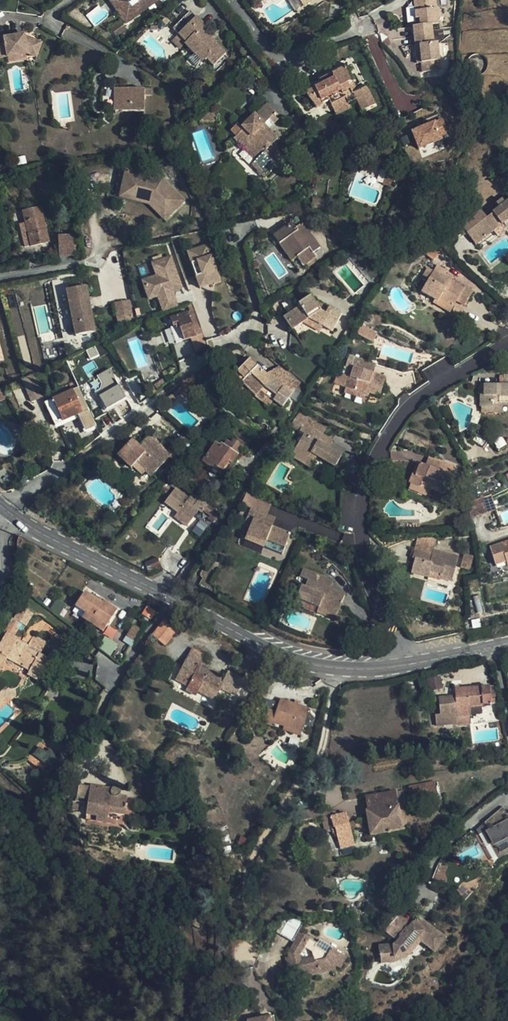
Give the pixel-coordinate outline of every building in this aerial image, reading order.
[(114,0),(112,0),(107,4),(116,16),(123,12),(114,0)] [(159,0),(114,0),(123,12),(116,16),(123,26),(159,0)] [(423,65),(424,74),(441,71),(438,45),(434,45),(432,26),(439,25),(436,0),(424,0),(414,1),(417,28),(414,29),(417,59),(422,58),(423,65)] [(188,10),(173,28),(178,32),(193,14),(188,10)] [(200,51),(207,58),(214,65),(226,54),(210,37),(209,38),(201,30),(205,26),(196,18),(179,35),(186,43),(186,44),(196,55),(200,51)] [(124,32),(118,24),(108,31),(114,39),(124,32)] [(26,53),(36,57),(43,42),(24,33),(3,38),(4,43),(0,44),(0,58),(26,53)] [(202,62),(207,58),(200,51),(196,55),(202,62)] [(345,69),(302,89),(307,98),(314,107),(327,102),(329,105),(344,99),(347,105),(356,101),(361,112),(374,107),(365,89),(356,93),(345,69)] [(153,95),(152,88),(115,88),(115,111),(145,111),(145,95),(153,95)] [(344,99),(329,105),(333,114),(348,107),(347,105),(344,99)] [(273,165),(282,156),(272,145),(278,138),(264,124),(270,119),(274,123),(280,117),(267,104),(256,115),(254,114),(242,127),(243,129),(235,138),(243,146),(247,141),(261,155),(256,159),(252,164),(264,177),(275,166),(273,165)] [(200,121),(200,124),(215,125),(215,112),(211,111),(200,121)] [(417,147),(448,138),(442,117),(411,126),(417,147)] [(298,140),(293,147),(303,155),(308,148),(298,140)] [(247,141),(243,146),(256,159),(261,155),(247,141)] [(283,157),(282,156),(273,165),(275,166),(283,157)] [(372,156),(361,166),(366,172),(377,163),(372,156)] [(154,197),(170,211),(183,197),(160,176),(124,168),(121,184),(127,186),(127,192),(154,197)] [(164,217),(170,211),(154,197),(127,192),(127,186),(121,184),(118,195),(148,201),(164,217)] [(464,233),(465,234),(467,233),(475,244),(501,224),(507,219),(507,201),(505,203),(502,199),(496,203),(499,208),(487,217),(481,210),(470,217),(459,226),(464,233)] [(22,210),(25,223),(30,245),(30,246),(49,241),(41,206),(22,210)] [(30,245),(25,223),(19,224),(24,246),(30,245)] [(300,255),(297,257),(304,266),(316,257),(313,252),(321,247),(303,223),(296,227),(293,230),(289,224),(274,235),(280,244),(288,238),(300,255)] [(501,224),(475,244),(479,249),(505,230),(501,224)] [(73,235),(58,237),(59,255),(74,253),(73,235)] [(292,260),(297,257),(300,255),(288,238),(280,244),(292,260)] [(187,250),(200,288),(221,281),(208,243),(187,250)] [(440,253),(430,245),(424,253),(434,261),(440,253)] [(174,291),(182,290),(173,254),(151,259),(154,274),(141,278),(147,300),(158,297),(161,310),(178,306),(174,291)] [(437,264),(433,271),(429,278),(421,291),(435,299),(438,301),(441,297),(454,305),(456,301),(464,305),(472,291),(464,286),(463,287),(444,276),(447,270),(437,264)] [(429,278),(433,271),(428,267),(423,275),(429,278)] [(78,336),(80,335),(77,323),(83,322),(81,308),(89,306),(95,331),(97,331),(87,285),(68,289),(78,336)] [(320,310),(313,298),(311,295),(298,304),(299,305),(284,316),(293,329),(303,322),(309,318),(323,326),(332,331),(342,313),(329,306),(325,312),(320,310)] [(449,312),(454,305),(441,297),(438,301),(435,299),(434,302),(449,312)] [(116,302),(118,316),(134,313),(131,298),(116,302)] [(329,306),(313,298),(320,310),(325,312),(329,306)] [(456,302),(453,308),(461,312),(464,305),(456,302)] [(77,323),(80,335),(94,332),(95,331),(89,306),(81,308),(83,322),(77,323)] [(180,324),(185,339),(197,335),(188,311),(171,317),(174,326),(180,324)] [(120,325),(136,321),(134,313),(118,316),(120,325)] [(309,318),(303,322),(320,331),(323,326),(309,318)] [(174,326),(171,327),(177,342),(185,339),(180,324),(174,326)] [(377,334),(370,330),(366,337),(373,341),(377,334)] [(95,345),(86,350),(90,359),(99,355),(95,345)] [(365,370),(368,361),(349,355),(345,366),(350,367),(343,387),(346,387),(355,390),(356,388),(369,392),(380,396),(385,376),(373,372),(365,370)] [(273,381),(265,373),(250,358),(235,373),(256,393),(257,394),(261,391),(274,400),(283,406),(291,393),(273,381)] [(376,363),(368,361),(365,370),(373,372),(376,363)] [(299,383),(278,365),(276,367),(265,373),(273,381),(291,393),(299,383)] [(95,390),(106,408),(126,396),(109,367),(96,375),(102,385),(95,390)] [(28,388),(26,389),(32,402),(44,396),(34,374),(24,379),(28,388)] [(481,406),(492,407),(492,405),(502,405),(507,405),(507,375),(504,375),(503,384),(481,384),(480,406),(481,406)] [(355,390),(346,387),(344,393),(367,400),(369,392),(356,388),(355,390)] [(0,390),(0,401),(9,397),(5,388),(0,390)] [(70,418),(83,412),(73,390),(45,402),(53,419),(56,418),(59,423),(70,418)] [(257,394),(256,393),(255,396),(269,406),(274,400),(261,391),(257,394)] [(294,418),(304,424),(304,423),(323,433),(326,427),(299,411),(294,418)] [(86,419),(83,412),(70,418),(73,424),(86,419)] [(291,455),(305,464),(312,453),(317,456),(335,466),(342,454),(329,446),(324,444),(328,437),(323,433),(304,423),(304,424),(300,430),(304,433),(291,455)] [(150,476),(172,454),(149,434),(141,442),(143,444),(140,448),(138,446),(132,439),(122,450),(125,452),(120,457),(130,468),(132,466),(135,462),(145,471),(150,476)] [(324,444),(329,446),(333,439),(328,437),(324,444)] [(498,451),(507,446),(502,437),(492,442),(498,451)] [(213,468),(218,471),(221,473),(229,461),(232,463),(238,454),(237,453),(243,445),(234,439),(231,443),(227,441),(224,445),(221,443),(220,445),(216,442),(203,461),(213,468)] [(257,453),(266,459),(275,446),(274,445),(266,440),(257,453)] [(312,453),(305,464),(310,467),(317,456),(312,453)] [(429,456),(426,465),(438,470),(441,461),(429,456)] [(438,470),(426,465),(417,462),(409,482),(410,483),(420,487),(420,485),(430,489),(444,494),(451,477),(454,478),(456,471),(453,470),(455,466),(441,461),(438,470)] [(145,471),(135,462),(132,466),(142,475),(145,471)] [(214,477),(218,471),(213,468),(209,473),(214,477)] [(420,487),(410,483),(409,488),(427,496),(430,489),(420,485),(420,487)] [(213,523),(219,514),(205,503),(207,501),(202,498),(199,501),(199,500),(192,494),(188,498),(175,488),(164,502),(177,512),(174,517),(186,526),(193,516),(198,511),(201,513),(203,511),(210,517),(208,519),(213,523)] [(271,502),(256,496),(251,507),(266,514),(271,502)] [(497,508),(492,496),(477,502),(482,514),(497,508)] [(482,514),(477,502),(470,505),(473,518),(482,514)] [(266,514),(251,507),(247,516),(253,519),(249,529),(245,539),(282,554),(290,533),(272,525),(264,522),(267,514),(266,514)] [(275,518),(267,514),(264,522),(272,525),(275,518)] [(253,519),(247,516),(243,527),(249,529),(253,519)] [(417,539),(414,549),(432,554),(433,549),(436,538),(417,539)] [(507,565),(507,541),(490,547),(495,564),(506,561),(507,565)] [(432,554),(414,549),(414,550),(412,557),(412,558),(415,559),(411,572),(428,577),(430,571),(441,574),(439,578),(440,578),(451,581),(458,556),(433,549),(432,554)] [(469,569),(473,556),(464,554),(460,567),(469,569)] [(159,561),(147,566),(150,573),(161,567),(159,561)] [(318,607),(337,615),(342,601),(337,599),(340,591),(330,587),(323,584),(326,577),(303,568),(300,576),(308,580),(305,587),(301,586),(296,598),(318,607)] [(438,584),(440,578),(439,578),(441,574),(430,571),(428,577),(427,582),(438,584)] [(333,580),(326,577),(323,584),(330,587),(333,580)] [(23,582),(19,588),(28,595),(32,590),(33,589),(23,582)] [(28,595),(35,600),(38,595),(32,590),(28,595)] [(337,599),(342,601),(345,593),(340,591),(337,599)] [(76,606),(86,613),(92,617),(91,619),(105,628),(116,612),(103,602),(102,604),(85,592),(76,606)] [(59,615),(64,603),(55,599),(50,611),(59,615)] [(335,619),(337,615),(318,607),(316,611),(335,619)] [(147,609),(143,615),(144,616),(150,620),(154,613),(147,609)] [(24,615),(19,611),(14,619),(13,618),(4,633),(6,634),(0,644),(0,670),(7,658),(29,670),(27,674),(36,679),(48,659),(40,654),(46,642),(33,635),(27,647),(21,643),(21,641),(14,637),(19,629),(16,627),(24,615)] [(92,617),(86,613),(82,618),(103,632),(105,628),(91,619),(92,617)] [(457,632),(466,630),(463,618),(454,620),(457,632)] [(151,634),(165,645),(177,631),(163,619),(151,634)] [(133,625),(126,637),(133,641),(140,629),(133,625)] [(112,637),(115,631),(107,626),(103,633),(112,637)] [(133,641),(126,637),(123,642),(129,646),(133,641)] [(199,667),(205,656),(192,649),(176,680),(188,687),(186,691),(196,696),(201,686),(216,694),(220,687),(235,696),(241,686),(249,691),(253,682),(255,683),(257,679),(246,673),(243,679),(228,672),(223,680),(199,667)] [(489,686),(459,688),(454,689),(455,696),(439,697),(440,713),(435,714),(437,726),(457,725),(457,723),(471,722),(469,707),(483,706),(483,704),(494,703),(494,696),(490,696),(489,686)] [(15,688),(11,688),(7,687),(0,694),(0,702),(8,694),(12,698),(16,694),(15,688)] [(297,705),(293,704),(280,699),(276,712),(268,710),(264,724),(271,726),(273,722),(283,726),(301,732),(307,715),(309,709),(297,705)] [(319,712),(309,709),(307,715),(317,718),(319,712)] [(301,732),(283,726),(282,730),(300,736),(301,732)] [(40,744),(32,754),(50,767),(57,757),(40,744)] [(427,778),(428,789),(429,795),(454,791),(452,774),(427,778)] [(76,798),(88,800),(90,786),(78,785),(76,798)] [(105,788),(90,786),(88,800),(85,819),(122,825),(126,797),(120,796),(121,791),(121,789),(120,788),(119,787),(118,787),(116,786),(115,787),(113,788),(112,789),(112,791),(105,791),(105,788)] [(429,795),(428,789),(410,791),(411,801),(430,799),(429,795)] [(395,831),(408,828),(402,791),(365,797),(369,819),(368,819),(370,836),(395,832),(395,831)] [(323,821),(326,835),(336,833),(340,848),(354,844),(346,813),(343,814),(342,814),(336,815),(335,810),(330,811),(331,816),(331,820),(323,821)] [(489,832),(499,855),(507,851),(507,822),(489,832)] [(480,836),(489,832),(485,824),(477,831),(480,836)] [(187,865),(189,868),(193,873),(200,869),(193,857),(185,862),(187,865)] [(411,922),(400,913),(392,923),(385,929),(399,939),(395,943),(380,945),(381,961),(396,959),(410,951),(420,938),(435,949),(445,936),(423,918),(422,920),(418,925),(412,920),(411,922)] [(416,915),(412,920),(418,925),(422,920),(416,915)] [(301,926),(289,919),(288,919),(287,920),(281,933),(294,940),(301,926)] [(317,943),(319,940),(301,931),(290,952),(294,966),(292,966),(294,976),(306,972),(306,975),(336,967),(338,962),(342,965),(348,953),(333,945),(330,950),(317,943)]
